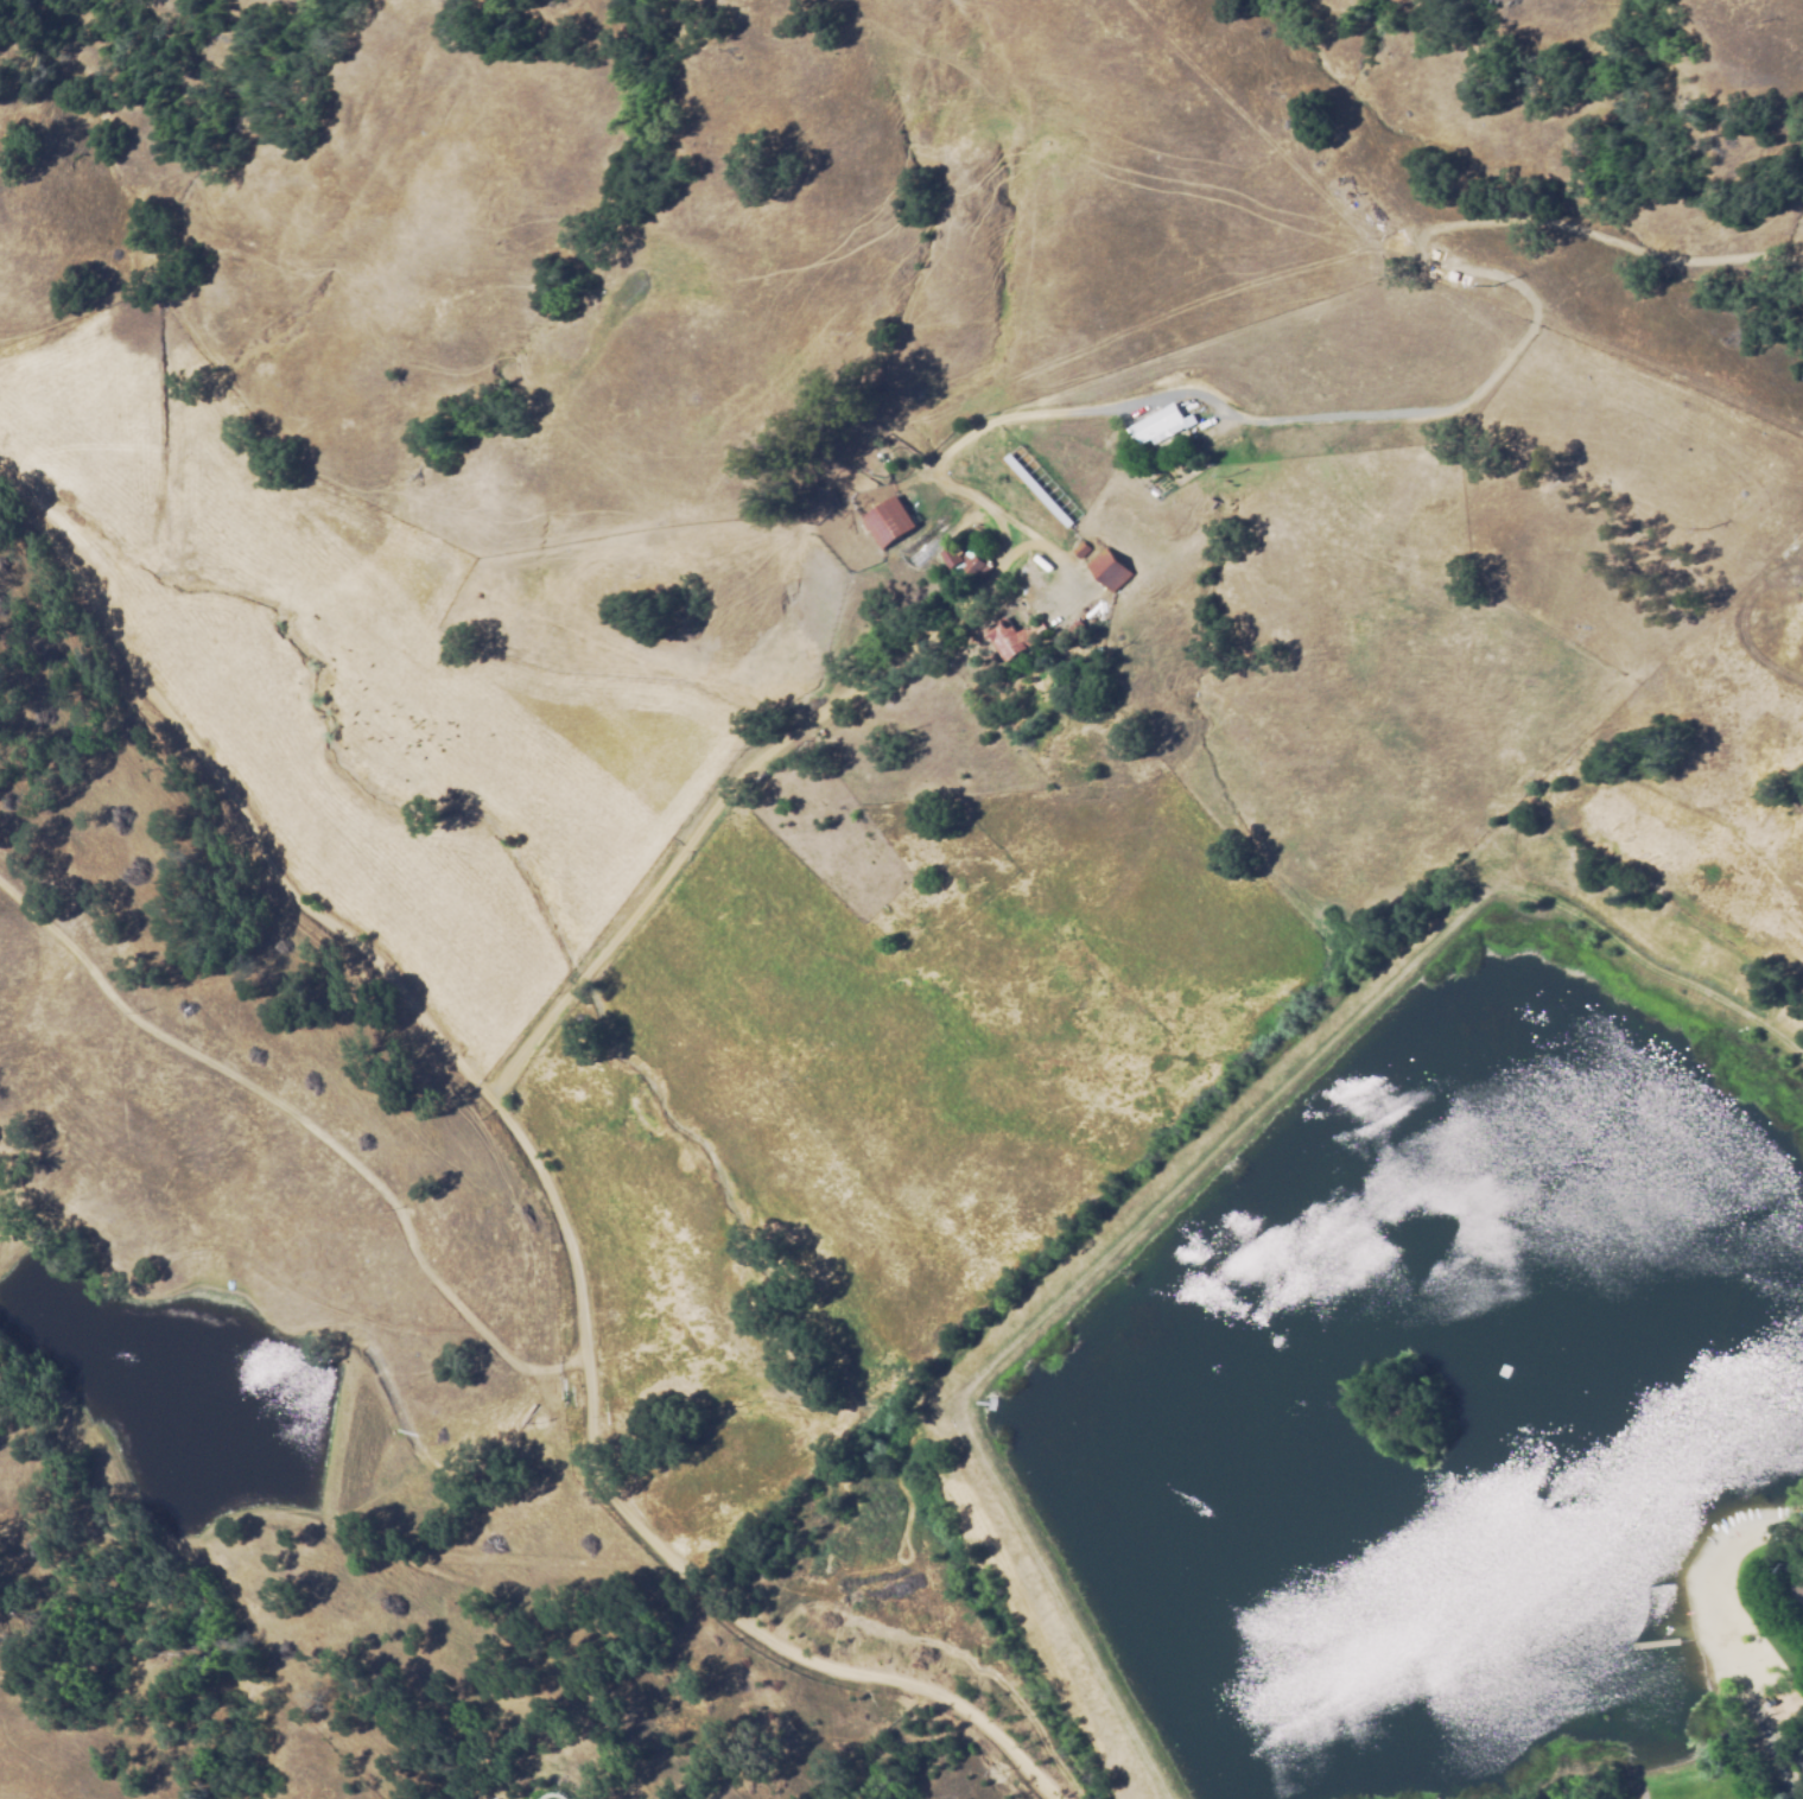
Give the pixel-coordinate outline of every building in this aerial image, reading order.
[(1157,446),(1143,422),(1150,419),(1148,414),(1153,412),(1157,418),(1185,402),(1198,424),(1193,426),(1198,433),(1189,438),(1186,430),(1157,446)] [(1068,528),(1004,459),(1010,454),(1073,523),(1068,528)] [(884,551),(871,532),(865,535),(859,527),(865,522),(863,520),(896,496),(918,526),(884,551)] [(1081,559),(1073,552),(1083,541),(1091,549),(1081,559)] [(971,591),(953,578),(940,555),(952,546),(954,551),(959,547),(961,553),(958,555),(961,559),(969,548),(976,553),(978,549),(990,558),(985,562),(990,566),(971,591)] [(1113,593),(1087,567),(1106,548),(1132,574),(1113,593)] [(1007,663),(985,632),(1001,621),(1008,631),(1012,628),(1017,634),(1026,628),(1028,631),(1040,623),(1048,635),(1007,663)] [(1795,1593),(1802,1598),(1802,1579),(1795,1593)]
